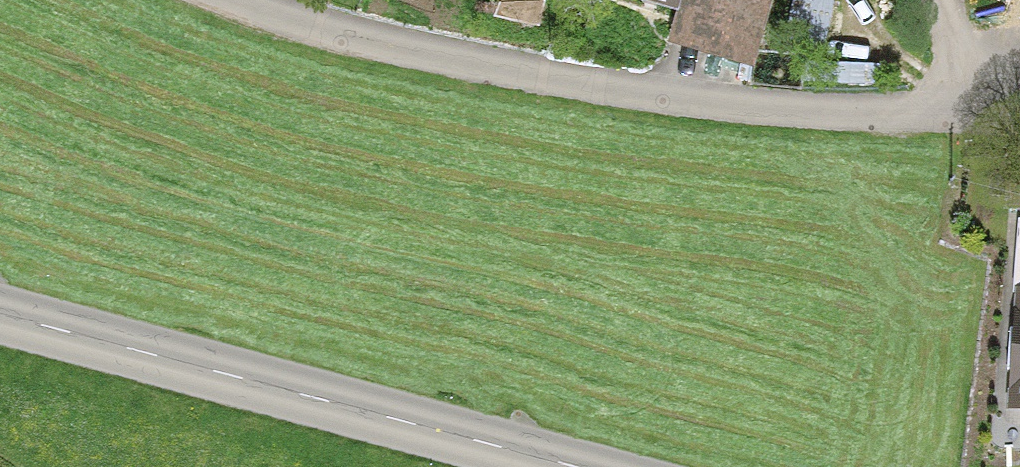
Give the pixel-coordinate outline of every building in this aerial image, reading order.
[(676,10),(668,37),(752,61),(771,0),(643,0),(676,10)] [(1012,400),(1019,400),(1019,249),(1012,400)]
